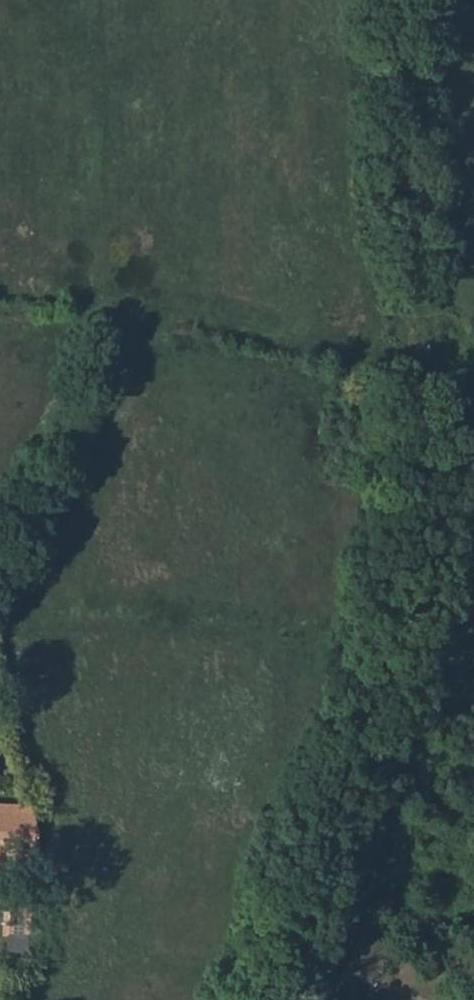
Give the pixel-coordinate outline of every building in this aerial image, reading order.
[(16,844),(17,831),(31,831),(35,832),(36,807),(0,805),(0,850),(16,850),(16,844)] [(16,844),(31,844),(31,831),(17,831),(16,844)]
